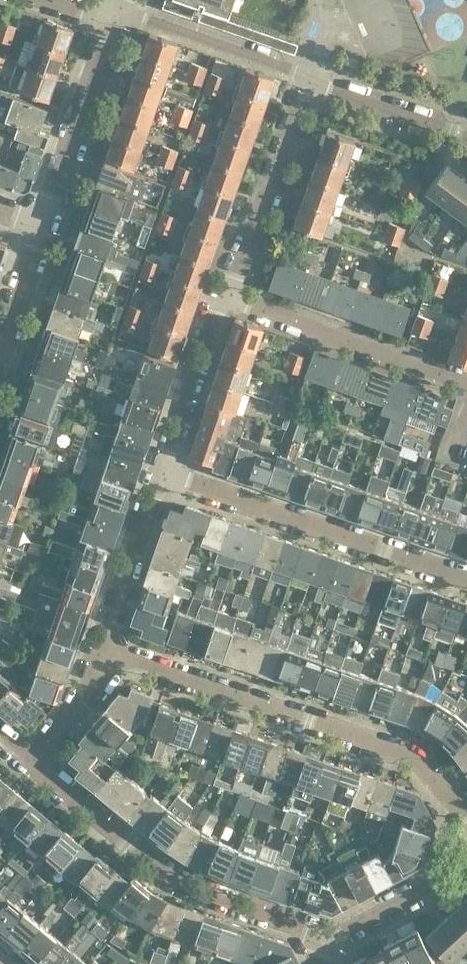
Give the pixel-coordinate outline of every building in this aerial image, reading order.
[(171,0),(164,0),(161,7),(169,10),(172,0),(171,0)] [(180,3),(172,0),(169,10),(176,13),(180,3)] [(197,5),(198,1),(202,2),(201,6),(227,15),(233,0),(184,0),(197,5)] [(187,6),(180,3),(176,13),(184,15),(187,6)] [(195,8),(187,6),(184,15),(191,18),(195,8)] [(208,13),(201,10),(197,20),(205,23),(208,13)] [(215,16),(208,13),(205,23),(212,25),(215,16)] [(223,18),(215,16),(212,25),(219,28),(223,18)] [(230,21),(223,18),(219,28),(227,30),(230,21)] [(0,21),(0,30),(13,35),(14,35),(17,25),(1,19),(0,21)] [(42,23),(35,42),(64,53),(72,29),(61,25),(61,24),(56,22),(56,23),(45,19),(44,24),(42,23)] [(238,23),(230,21),(227,30),(234,33),(238,23)] [(245,26),(238,23),(234,33),(242,36),(245,26)] [(252,28),(245,26),(242,36),(249,38),(252,28)] [(260,31),(252,28),(249,38),(256,41),(260,31)] [(10,44),(13,35),(0,30),(0,41),(10,44)] [(267,34),(260,31),(256,41),(264,43),(267,34)] [(147,37),(141,56),(170,65),(173,57),(176,47),(175,47),(176,43),(165,39),(165,38),(160,37),(149,33),(147,37)] [(275,36),(267,34),(264,43),(271,46),(275,36)] [(282,39),(275,36),(271,46),(279,49),(282,39)] [(289,41),(282,39),(279,49),(286,51),(289,41)] [(297,44),(289,41),(286,51),(294,54),(297,44)] [(35,42),(27,66),(56,76),(64,53),(35,42)] [(141,56),(135,74),(163,84),(170,65),(141,56)] [(16,62),(8,86),(20,90),(31,94),(30,95),(36,96),(37,96),(47,100),(48,99),(56,76),(27,66),(16,62)] [(190,63),(187,71),(204,77),(206,69),(190,63)] [(242,75),(236,92),(264,102),(271,85),(273,77),(262,74),(262,73),(257,71),(257,72),(245,68),(243,75),(242,75)] [(187,71),(184,79),(201,85),(204,77),(187,71)] [(206,81),(223,86),(226,77),(209,72),(206,81)] [(135,74),(128,96),(149,104),(155,106),(163,84),(135,74)] [(203,89),(220,95),(223,86),(206,81),(203,89)] [(166,87),(163,96),(191,106),(195,97),(193,96),(170,88),(166,87)] [(5,117),(37,129),(45,107),(14,97),(15,96),(0,91),(0,102),(9,106),(5,117)] [(236,92),(228,115),(256,125),(264,102),(236,92)] [(128,96),(120,117),(148,127),(155,106),(149,104),(128,96)] [(193,109),(175,103),(173,112),(190,117),(193,109)] [(190,117),(173,112),(170,120),(188,125),(190,117)] [(228,115),(219,139),(248,149),(256,125),(228,115)] [(4,132),(13,135),(19,137),(16,147),(24,150),(25,148),(39,154),(40,152),(41,153),(44,145),(48,133),(37,129),(5,117),(0,116),(0,130),(4,132)] [(120,117),(113,138),(141,148),(148,127),(120,117)] [(210,125),(193,119),(190,127),(207,133),(210,125)] [(207,133),(190,127),(188,136),(205,141),(207,133)] [(326,131),(317,157),(345,167),(354,141),(342,137),(337,135),(326,131)] [(113,138),(105,159),(118,164),(133,169),(141,148),(113,138)] [(219,139),(211,161),(240,171),(248,149),(219,139)] [(161,145),(158,154),(174,160),(178,151),(161,145)] [(15,168),(9,186),(22,190),(29,187),(41,153),(40,152),(39,154),(25,148),(24,150),(18,169),(15,168)] [(158,154),(155,162),(171,168),(174,160),(158,154)] [(317,157),(309,180),(337,190),(345,167),(317,157)] [(211,161),(203,185),(231,195),(240,171),(211,161)] [(9,186),(15,168),(0,163),(0,182),(9,186)] [(103,163),(96,185),(126,195),(131,181),(139,184),(141,177),(120,170),(119,169),(108,165),(103,163)] [(445,163),(424,191),(441,203),(462,175),(445,163)] [(194,171),(177,166),(174,174),(191,179),(194,171)] [(191,179),(174,174),(171,182),(189,188),(191,179)] [(441,203),(456,215),(466,201),(466,179),(462,175),(441,203)] [(405,176),(402,184),(418,190),(421,181),(405,176)] [(309,180),(302,201),(329,210),(337,190),(309,180)] [(402,184),(399,193),(415,199),(418,190),(402,184)] [(92,197),(89,205),(119,216),(127,219),(134,198),(126,195),(96,185),(96,186),(94,188),(91,195),(92,197)] [(203,185),(195,207),(224,217),(231,195),(203,185)] [(302,201),(293,226),(304,230),(309,232),(309,231),(321,235),(329,210),(302,201)] [(456,215),(466,223),(466,201),(456,215)] [(83,224),(82,225),(112,235),(119,216),(89,205),(86,213),(85,215),(82,222),(83,224)] [(195,207),(187,231),(215,241),(224,217),(195,207)] [(143,224),(151,227),(155,214),(148,212),(143,224)] [(159,221),(175,226),(177,218),(161,213),(159,221)] [(419,220),(413,230),(422,237),(429,227),(419,220)] [(156,229),(172,234),(175,226),(159,221),(156,229)] [(389,223),(386,231),(401,237),(404,228),(389,223)] [(151,227),(143,224),(136,243),(144,246),(151,227)] [(78,237),(75,245),(126,263),(137,267),(139,261),(115,252),(120,238),(112,235),(82,225),(82,227),(80,228),(78,235),(78,237)] [(413,230),(408,237),(417,244),(422,237),(413,230)] [(187,231),(179,254),(207,264),(215,241),(187,231)] [(386,231),(383,240),(398,245),(401,237),(386,231)] [(422,237),(417,244),(427,251),(432,244),(422,237)] [(303,250),(310,252),(314,240),(307,238),(303,250)] [(69,263),(68,266),(98,276),(102,263),(123,270),(126,263),(75,245),(72,254),(70,255),(68,262),(69,263)] [(457,253),(466,256),(466,252),(466,248),(462,245),(457,253)] [(443,248),(440,255),(452,259),(454,252),(443,248)] [(300,258),(307,261),(310,252),(303,250),(300,258)] [(307,261),(315,263),(318,255),(310,252),(307,261)] [(454,252),(452,259),(463,263),(466,256),(454,252)] [(179,254),(171,278),(199,288),(207,264),(179,254)] [(142,267),(158,273),(161,265),(145,260),(142,267)] [(284,262),(284,263),(278,261),(275,268),(273,273),(274,273),(269,286),(296,295),(304,269),(284,262)] [(64,277),(61,286),(91,296),(98,276),(68,266),(67,268),(66,269),(63,275),(64,277)] [(140,274),(156,280),(158,273),(142,267),(140,274)] [(353,277),(361,279),(364,271),(356,268),(353,277)] [(304,269),(296,295),(322,304),(331,279),(304,269)] [(361,279),(368,282),(371,274),(364,271),(361,279)] [(391,272),(384,291),(392,294),(398,275),(391,272)] [(444,287),(447,279),(431,273),(428,282),(444,287)] [(171,278),(163,300),(191,310),(199,288),(171,278)] [(331,279),(322,304),(348,313),(357,288),(331,279)] [(441,296),(444,287),(428,282),(425,291),(441,296)] [(57,297),(54,305),(93,319),(96,309),(88,306),(91,296),(61,286),(60,287),(59,289),(56,295),(57,297)] [(407,287),(404,294),(412,297),(415,289),(407,287)] [(357,288),(348,313),(373,322),(382,297),(357,288)] [(382,297),(373,322),(399,331),(408,307),(404,306),(404,305),(382,297)] [(163,300),(154,325),(183,334),(191,310),(163,300)] [(47,324),(47,326),(77,336),(80,327),(92,331),(93,329),(101,332),(104,323),(93,319),(54,305),(51,314),(49,316),(47,323),(47,324)] [(117,327),(123,307),(117,305),(110,325),(117,327)] [(125,315),(142,320),(145,312),(128,307),(125,315)] [(429,328),(432,320),(417,314),(414,323),(429,328)] [(123,323),(140,328),(142,320),(125,315),(123,323)] [(234,317),(226,340),(255,350),(261,333),(260,332),(261,328),(250,324),(250,323),(245,321),(245,322),(234,317)] [(455,338),(466,342),(466,318),(463,317),(455,338)] [(426,337),(429,328),(414,323),(411,331),(426,337)] [(146,348),(149,349),(174,358),(183,334),(154,325),(146,348)] [(43,337),(40,345),(70,356),(83,360),(85,353),(73,348),(77,336),(47,326),(46,328),(44,329),(42,336),(43,337)] [(447,359),(459,363),(459,364),(464,366),(464,365),(466,366),(466,342),(455,338),(447,359)] [(226,340),(219,360),(248,370),(255,350),(226,340)] [(33,363),(32,366),(63,377),(67,366),(80,370),(83,360),(70,356),(40,345),(36,355),(35,356),(33,362),(33,363)] [(109,349),(101,346),(95,364),(103,367),(109,349)] [(303,376),(331,386),(341,360),(313,350),(312,356),(311,355),(303,376)] [(286,360),(285,361),(302,366),(304,361),(305,357),(289,352),(288,355),(287,355),(286,360)] [(142,353),(135,374),(149,379),(166,385),(174,364),(165,361),(142,353)] [(108,355),(105,363),(112,366),(114,360),(112,356),(108,355)] [(219,360),(212,381),(242,391),(248,370),(219,360)] [(367,369),(341,360),(331,386),(357,395),(367,369)] [(285,361),(283,368),(299,374),(300,374),(302,366),(285,361)] [(32,370),(24,391),(56,402),(60,391),(68,393),(70,389),(73,380),(64,377),(63,377),(32,366),(31,365),(30,370),(32,370)] [(367,369),(357,395),(383,404),(392,379),(367,369)] [(111,377),(101,373),(98,381),(97,384),(107,387),(111,377)] [(117,380),(113,389),(159,405),(166,385),(149,379),(135,374),(131,385),(117,380)] [(88,377),(85,385),(95,388),(96,383),(97,384),(98,381),(88,377)] [(383,404),(380,411),(390,415),(382,438),(389,441),(397,443),(401,431),(403,427),(405,420),(406,420),(409,414),(418,388),(392,379),(383,404)] [(242,391),(212,381),(205,402),(206,403),(234,413),(242,391)] [(97,384),(93,394),(124,406),(121,414),(152,425),(159,405),(113,389),(97,384)] [(310,390),(302,388),(299,396),(307,399),(310,390)] [(418,388),(409,414),(430,421),(430,420),(435,421),(435,420),(446,424),(452,410),(441,405),(444,397),(418,388)] [(24,391),(17,411),(49,422),(56,425),(63,404),(56,402),(24,391)] [(274,395),(272,402),(288,407),(290,400),(274,395)] [(77,406),(84,408),(87,398),(81,396),(77,406)] [(352,412),(354,404),(347,401),(344,410),(352,412)] [(272,402),(270,409),(285,415),(288,407),(272,402)] [(234,413),(206,403),(189,456),(201,460),(211,468),(228,473),(240,437),(246,416),(234,413)] [(359,415),(362,407),(354,404),(352,412),(359,415)] [(17,411),(11,431),(41,441),(52,446),(59,426),(56,425),(49,422),(17,411)] [(286,427),(291,414),(287,413),(282,425),(286,427)] [(92,419),(89,426),(145,445),(152,425),(121,414),(118,425),(117,428),(109,425),(92,419)] [(298,422),(299,423),(307,425),(309,418),(301,415),(298,422)] [(76,432),(85,435),(88,426),(73,421),(70,430),(76,432)] [(299,423),(292,442),(300,445),(307,425),(299,423)] [(328,427),(319,424),(316,437),(323,439),(328,427)] [(89,426),(87,433),(103,439),(98,452),(107,455),(138,466),(145,445),(89,426)] [(11,431),(3,452),(33,462),(41,441),(11,431)] [(358,446),(361,437),(344,431),(341,441),(358,446)] [(428,441),(401,431),(397,443),(424,453),(428,441)] [(79,451),(85,435),(76,432),(70,448),(79,451)] [(240,437),(228,473),(247,479),(260,443),(240,437)] [(257,451),(247,479),(265,486),(275,457),(280,444),(270,441),(268,446),(260,443),(257,451)] [(275,457),(265,486),(283,492),(293,464),(296,456),(300,445),(292,442),(289,453),(278,449),(275,457)] [(379,447),(377,455),(392,460),(395,461),(397,455),(398,453),(399,449),(380,443),(379,447)] [(89,449),(82,447),(75,466),(82,469),(89,449)] [(76,458),(79,451),(70,448),(68,455),(76,458)] [(311,470),(301,498),(319,505),(329,476),(331,468),(338,450),(333,448),(327,465),(314,460),(311,470)] [(0,461),(0,473),(26,482),(33,462),(3,452),(0,461)] [(107,455),(100,475),(131,486),(138,466),(107,455)] [(296,456),(283,492),(301,498),(311,470),(314,462),(296,456)] [(417,459),(416,463),(414,468),(431,473),(434,465),(417,459)] [(434,465),(431,473),(450,480),(453,471),(434,465)] [(69,483),(68,487),(78,491),(85,471),(75,467),(72,475),(69,483)] [(329,476),(319,505),(337,511),(347,482),(350,475),(332,468),(329,476)] [(347,482),(337,511),(355,517),(370,475),(352,468),(350,475),(347,482)] [(388,485),(374,524),(392,530),(402,501),(407,486),(410,479),(413,471),(405,468),(402,477),(400,477),(396,488),(388,485)] [(72,475),(61,472),(58,479),(69,483),(72,475)] [(19,502),(30,506),(33,498),(22,494),(26,482),(0,473),(0,495),(19,502)] [(130,486),(100,475),(93,496),(123,507),(130,486)] [(370,475),(355,517),(374,524),(388,485),(389,481),(370,475)] [(407,486),(392,530),(410,537),(420,508),(412,505),(417,489),(407,486)] [(420,508),(410,537),(428,543),(441,506),(443,500),(428,495),(425,494),(420,508)] [(12,522),(19,502),(0,495),(0,518),(12,522)] [(123,507),(93,496),(89,510),(70,502),(68,510),(86,516),(87,516),(116,526),(123,507)] [(59,508),(50,505),(48,512),(57,514),(59,508)] [(170,508),(164,527),(188,535),(191,527),(198,530),(203,531),(205,528),(208,518),(209,513),(206,512),(185,505),(183,512),(170,508)] [(441,506),(428,543),(446,549),(456,520),(459,512),(449,509),(441,506)] [(83,525),(79,538),(109,548),(116,526),(87,516),(86,516),(68,510),(60,507),(57,516),(83,525)] [(203,531),(200,542),(211,546),(209,552),(210,557),(209,559),(213,561),(218,548),(228,520),(209,513),(208,518),(205,528),(203,531)] [(446,549),(465,555),(466,548),(466,516),(465,523),(456,520),(446,549)] [(5,542),(17,546),(24,526),(12,522),(0,518),(0,540),(5,542)] [(218,548),(214,560),(223,563),(232,566),(246,526),(228,520),(218,548)] [(45,524),(42,533),(50,535),(53,526),(45,524)] [(265,533),(246,526),(232,566),(241,569),(239,575),(249,578),(265,533)] [(163,527),(156,546),(185,556),(191,538),(188,536),(188,535),(164,527),(163,527)] [(56,541),(60,531),(53,529),(49,539),(56,541)] [(265,533),(251,572),(269,578),(283,539),(265,533)] [(46,548),(64,554),(72,557),(102,567),(109,548),(79,538),(75,548),(56,541),(49,539),(46,548)] [(301,545),(283,539),(269,578),(287,585),(291,573),(301,545)] [(2,550),(21,556),(23,549),(5,543),(5,542),(0,540),(0,557),(2,550)] [(46,547),(33,543),(30,551),(43,556),(46,547)] [(291,573),(288,582),(306,588),(309,580),(310,580),(319,552),(301,545),(291,573)] [(156,546),(150,564),(179,574),(182,565),(197,571),(199,564),(200,560),(188,557),(185,556),(156,546)] [(51,551),(46,549),(42,559),(47,561),(51,551)] [(202,554),(190,550),(188,557),(200,560),(202,554)] [(319,552),(310,580),(319,583),(314,599),(322,602),(337,558),(319,552)] [(68,568),(64,578),(95,589),(102,567),(72,557),(64,554),(60,565),(68,568)] [(337,558),(324,597),(342,602),(355,564),(337,558)] [(150,564),(144,582),(182,595),(188,597),(191,588),(176,583),(179,574),(150,564)] [(355,564),(342,602),(361,608),(374,571),(373,570),(355,564)] [(361,608),(360,611),(366,613),(371,601),(372,601),(382,605),(392,577),(374,571),(361,608)] [(33,574),(27,572),(23,583),(29,585),(33,574)] [(9,589),(11,584),(12,581),(0,577),(0,578),(0,586),(9,589)] [(392,577),(382,605),(390,608),(384,625),(394,628),(400,611),(401,611),(410,583),(392,577)] [(38,589),(60,597),(88,607),(95,589),(64,578),(64,579),(66,579),(63,589),(41,582),(38,589)] [(198,581),(194,592),(202,595),(206,584),(198,581)] [(234,583),(228,581),(225,589),(232,591),(234,583)] [(144,582),(137,601),(138,601),(166,611),(175,614),(177,610),(182,595),(144,582)] [(410,583),(401,611),(394,631),(402,633),(409,614),(419,618),(428,589),(410,583)] [(21,587),(11,584),(9,589),(19,592),(21,587)] [(5,599),(16,603),(16,602),(19,592),(9,589),(0,586),(0,597),(5,599)] [(35,599),(38,589),(29,586),(26,595),(35,599)] [(39,601),(37,609),(82,625),(88,607),(60,597),(38,589),(35,599),(35,600),(39,601)] [(428,589),(419,618),(427,620),(422,636),(432,639),(433,635),(434,634),(447,596),(428,589)] [(231,605),(239,607),(243,596),(235,593),(231,605)] [(202,598),(186,645),(204,651),(218,608),(208,605),(211,597),(203,594),(202,598)] [(168,634),(167,638),(186,645),(202,598),(193,595),(187,613),(177,610),(175,614),(168,634)] [(243,596),(239,608),(246,610),(250,598),(243,596)] [(434,634),(433,635),(451,641),(451,640),(454,631),(465,602),(447,596),(434,634)] [(285,600),(282,607),(290,610),(293,603),(285,600)] [(138,601),(132,621),(144,625),(141,632),(162,639),(164,632),(167,625),(162,624),(166,611),(138,601)] [(454,631),(466,636),(466,603),(465,602),(454,631)] [(254,625),(240,664),(259,670),(275,623),(280,608),(271,605),(264,629),(254,625)] [(0,608),(0,617),(8,620),(11,612),(0,608)] [(284,610),(280,608),(275,623),(279,624),(284,610)] [(37,609),(31,626),(76,643),(82,625),(37,609)] [(218,609),(204,651),(222,657),(237,615),(218,609)] [(237,615),(222,657),(240,664),(254,625),(255,621),(237,615)] [(334,626),(337,618),(328,615),(326,623),(334,626)] [(345,621),(337,618),(334,626),(342,629),(345,621)] [(275,623),(259,670),(277,676),(291,636),(280,632),(282,625),(279,624),(275,623)] [(43,647),(41,651),(70,661),(76,643),(48,633),(31,626),(29,632),(25,630),(21,640),(43,647)] [(291,636),(277,676),(295,682),(310,637),(292,631),(291,636)] [(310,637),(295,682),(313,689),(323,660),(326,651),(315,648),(320,635),(312,632),(310,637)] [(391,639),(373,633),(371,639),(389,645),(391,639)] [(3,637),(0,640),(0,641),(9,649),(14,643),(3,637)] [(346,651),(331,695),(350,701),(359,673),(359,672),(365,654),(357,652),(359,645),(349,642),(346,651)] [(423,650),(409,645),(407,651),(421,656),(423,650)] [(323,660),(313,689),(331,695),(346,651),(336,648),(331,663),(323,660)] [(447,652),(439,649),(435,661),(443,664),(447,652)] [(41,651),(35,670),(63,680),(70,661),(41,651)] [(457,656),(447,652),(443,664),(453,667),(457,656)] [(0,669),(0,699),(12,684),(14,683),(17,673),(12,668),(14,665),(8,659),(5,663),(0,669)] [(359,673),(350,701),(368,706),(382,664),(374,661),(369,676),(359,673)] [(428,661),(425,670),(438,674),(441,665),(428,661)] [(368,706),(368,707),(386,713),(396,685),(400,673),(382,667),(368,706)] [(30,683),(28,689),(28,691),(47,697),(48,696),(57,699),(63,680),(35,670),(33,674),(25,671),(24,673),(22,680),(30,683)] [(396,685),(386,713),(404,719),(414,691),(419,676),(409,673),(404,688),(396,685)] [(414,691),(404,719),(421,726),(422,727),(436,701),(441,691),(442,689),(430,682),(419,676),(414,691)] [(0,699),(0,711),(10,720),(18,726),(23,719),(26,722),(39,707),(45,712),(57,699),(48,696),(47,697),(28,691),(28,689),(19,689),(12,684),(0,699)] [(118,692),(105,709),(128,729),(130,726),(132,727),(135,723),(141,716),(144,717),(149,702),(150,698),(151,695),(131,688),(128,696),(118,692)] [(436,701),(422,727),(438,736),(438,737),(455,713),(465,700),(459,696),(456,701),(441,691),(436,701)] [(141,716),(135,723),(141,722),(149,729),(158,705),(156,704),(157,701),(150,698),(149,702),(144,717),(141,716)] [(438,737),(452,750),(466,735),(466,724),(464,721),(466,718),(466,702),(465,700),(455,713),(438,737)] [(148,732),(149,732),(158,736),(152,754),(143,751),(141,756),(160,763),(160,761),(168,739),(178,710),(159,703),(159,702),(157,701),(156,704),(158,705),(149,729),(148,732)] [(105,709),(92,724),(126,752),(128,754),(134,746),(126,738),(131,732),(128,729),(105,709)] [(178,710),(168,739),(160,761),(160,763),(168,766),(176,742),(185,745),(195,716),(178,710)] [(185,745),(182,754),(201,761),(202,757),(214,722),(195,716),(185,745)] [(232,729),(214,722),(202,757),(211,759),(213,754),(222,757),(232,729)] [(92,724),(80,740),(97,753),(101,757),(113,767),(126,752),(92,724)] [(232,729),(222,757),(240,763),(250,735),(232,729)] [(250,735),(240,763),(259,769),(268,741),(250,735)] [(452,750),(464,764),(464,765),(466,763),(466,735),(452,750)] [(101,757),(80,740),(83,742),(69,758),(80,767),(75,773),(95,789),(105,778),(92,768),(101,757)] [(268,741),(259,769),(268,772),(261,791),(252,788),(250,794),(249,795),(267,802),(276,775),(277,776),(287,747),(268,741)] [(287,747),(277,776),(295,782),(305,753),(287,747)] [(305,753),(295,782),(291,793),(308,799),(312,788),(313,788),(323,759),(305,753)] [(323,759),(313,788),(331,794),(341,766),(323,759)] [(195,776),(199,766),(190,762),(186,773),(195,776)] [(126,771),(131,776),(139,768),(133,763),(126,771)] [(105,778),(95,789),(111,802),(130,779),(115,766),(105,778)] [(199,766),(196,776),(213,783),(215,777),(217,772),(199,766)] [(331,794),(326,808),(344,815),(349,801),(359,772),(341,766),(331,794)] [(359,772),(349,801),(368,807),(377,778),(359,772)] [(215,777),(213,783),(231,789),(233,783),(215,777)] [(377,778),(368,807),(364,819),(382,825),(386,813),(388,806),(389,806),(396,785),(377,778)] [(12,789),(0,779),(0,803),(12,789)] [(130,779),(111,802),(127,816),(147,792),(130,779)] [(236,780),(233,789),(245,793),(250,794),(252,788),(253,785),(248,783),(236,780)] [(147,792),(127,816),(146,831),(176,794),(182,788),(176,783),(166,795),(164,794),(159,800),(150,793),(149,794),(147,792)] [(396,785),(389,806),(400,809),(414,814),(410,824),(431,831),(434,822),(418,792),(396,785)] [(0,803),(0,820),(9,827),(29,803),(12,789),(0,803)] [(238,792),(232,809),(250,816),(256,799),(238,792)] [(176,794),(146,831),(165,846),(182,818),(183,819),(192,806),(176,794)] [(270,822),(275,807),(256,801),(250,816),(270,822)] [(29,803),(9,827),(19,835),(10,845),(17,850),(45,816),(29,803)] [(204,805),(196,820),(204,824),(210,813),(212,810),(204,805)] [(305,808),(297,806),(296,812),(303,814),(305,808)] [(388,810),(386,817),(394,820),(397,812),(388,810)] [(294,813),(287,811),(280,827),(288,830),(294,813)] [(201,831),(184,858),(205,869),(219,841),(208,835),(218,818),(210,813),(204,824),(201,831)] [(45,816),(17,850),(17,851),(24,856),(34,864),(42,854),(62,830),(45,816)] [(394,820),(386,817),(382,830),(391,833),(394,820)] [(182,818),(165,846),(184,858),(200,831),(201,831),(183,819),(182,818)] [(348,833),(351,824),(343,821),(340,830),(348,833)] [(401,821),(394,843),(424,853),(425,853),(429,842),(432,831),(431,831),(410,824),(401,821)] [(62,830),(42,854),(51,862),(47,868),(54,874),(59,868),(79,844),(62,830)] [(238,849),(227,878),(247,885),(257,856),(262,843),(243,836),(238,849)] [(278,863),(267,892),(290,900),(300,870),(298,870),(288,866),(295,844),(285,840),(278,863)] [(219,841),(205,869),(227,878),(238,849),(219,841)] [(366,843),(356,849),(375,887),(391,878),(381,859),(377,852),(372,854),(366,843)] [(391,854),(381,859),(391,878),(421,862),(424,853),(394,843),(391,854)] [(79,844),(59,868),(75,881),(76,880),(77,880),(97,856),(96,855),(94,856),(79,844)] [(354,846),(338,855),(358,896),(375,887),(356,849),(354,846)] [(333,865),(323,869),(341,905),(358,896),(338,855),(335,849),(327,852),(333,865)] [(72,896),(62,908),(67,911),(73,917),(93,893),(113,869),(97,856),(77,880),(84,887),(75,899),(72,896)] [(257,856),(247,885),(267,892),(278,863),(257,856)] [(300,870),(290,900),(305,905),(317,909),(318,907),(326,909),(326,910),(328,910),(328,909),(328,908),(329,908),(330,907),(331,909),(331,910),(333,909),(334,909),(341,905),(323,869),(321,870),(318,871),(318,869),(306,865),(303,871),(300,870)] [(113,869),(93,893),(109,907),(112,902),(132,877),(128,882),(113,869)] [(7,897),(13,889),(14,889),(18,883),(24,876),(18,871),(6,885),(4,884),(0,889),(0,905),(7,897)] [(37,874),(32,881),(41,888),(46,882),(37,874)] [(41,890),(24,876),(18,883),(35,897),(41,890)] [(132,877),(112,902),(129,915),(129,916),(149,891),(132,877)] [(0,905),(0,933),(3,935),(24,911),(15,903),(14,903),(21,895),(13,889),(7,897),(0,905)] [(149,891),(129,916),(149,928),(151,928),(165,899),(149,891)] [(55,902),(49,897),(39,909),(45,914),(55,902)] [(455,908),(466,922),(466,897),(455,908)] [(165,899),(151,928),(173,936),(184,906),(165,899)] [(184,906),(173,936),(163,963),(172,963),(181,939),(194,944),(205,913),(184,906)] [(440,922),(464,948),(466,945),(466,922),(455,908),(440,922)] [(24,911),(3,935),(20,949),(40,924),(24,911)] [(67,911),(56,924),(63,930),(73,917),(67,911)] [(81,921),(90,929),(96,922),(98,919),(89,911),(81,921)] [(205,913),(194,944),(203,947),(199,956),(208,960),(212,950),(214,950),(224,920),(205,913)] [(224,920),(214,950),(233,957),(243,927),(242,926),(226,921),(224,920)] [(107,931),(96,922),(90,929),(90,930),(101,939),(107,931)] [(440,922),(424,937),(448,962),(464,948),(440,922)] [(40,924),(20,949),(36,962),(56,937),(40,924)] [(36,962),(38,963),(61,963),(72,950),(89,930),(82,924),(65,944),(56,937),(36,962)] [(243,927),(233,957),(250,963),(254,954),(255,954),(262,934),(260,933),(261,933),(249,929),(246,928),(243,927)] [(416,929),(400,937),(414,963),(434,963),(435,963),(416,929)] [(61,963),(89,963),(79,956),(96,935),(89,930),(72,950),(61,963)] [(116,933),(110,940),(122,947),(127,940),(116,933)] [(250,963),(252,963),(267,963),(293,950),(293,949),(289,943),(272,937),(268,936),(262,934),(255,954),(254,954),(250,963)] [(383,946),(393,963),(414,963),(400,937),(383,946)] [(116,960),(120,953),(110,946),(105,953),(116,960)] [(367,959),(369,963),(393,963),(383,946),(385,950),(367,959)] [(149,961),(157,963),(163,963),(166,954),(153,950),(149,961)] [(296,956),(293,950),(267,963),(294,963),(296,956)] [(130,959),(120,953),(116,960),(122,963),(127,963),(130,959)] [(367,959),(366,959),(365,956),(352,962),(353,963),(369,963),(367,959)]
